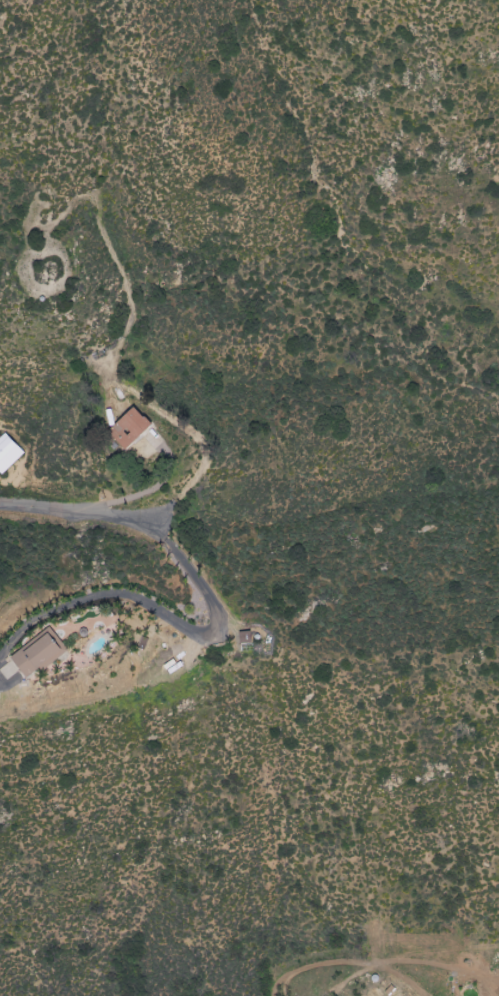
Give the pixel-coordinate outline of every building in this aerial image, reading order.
[(121,451),(148,427),(131,408),(104,433),(121,451)] [(22,454),(3,434),(0,437),(0,475),(22,454)] [(55,649),(39,625),(0,652),(0,658),(14,678),(55,649)]
